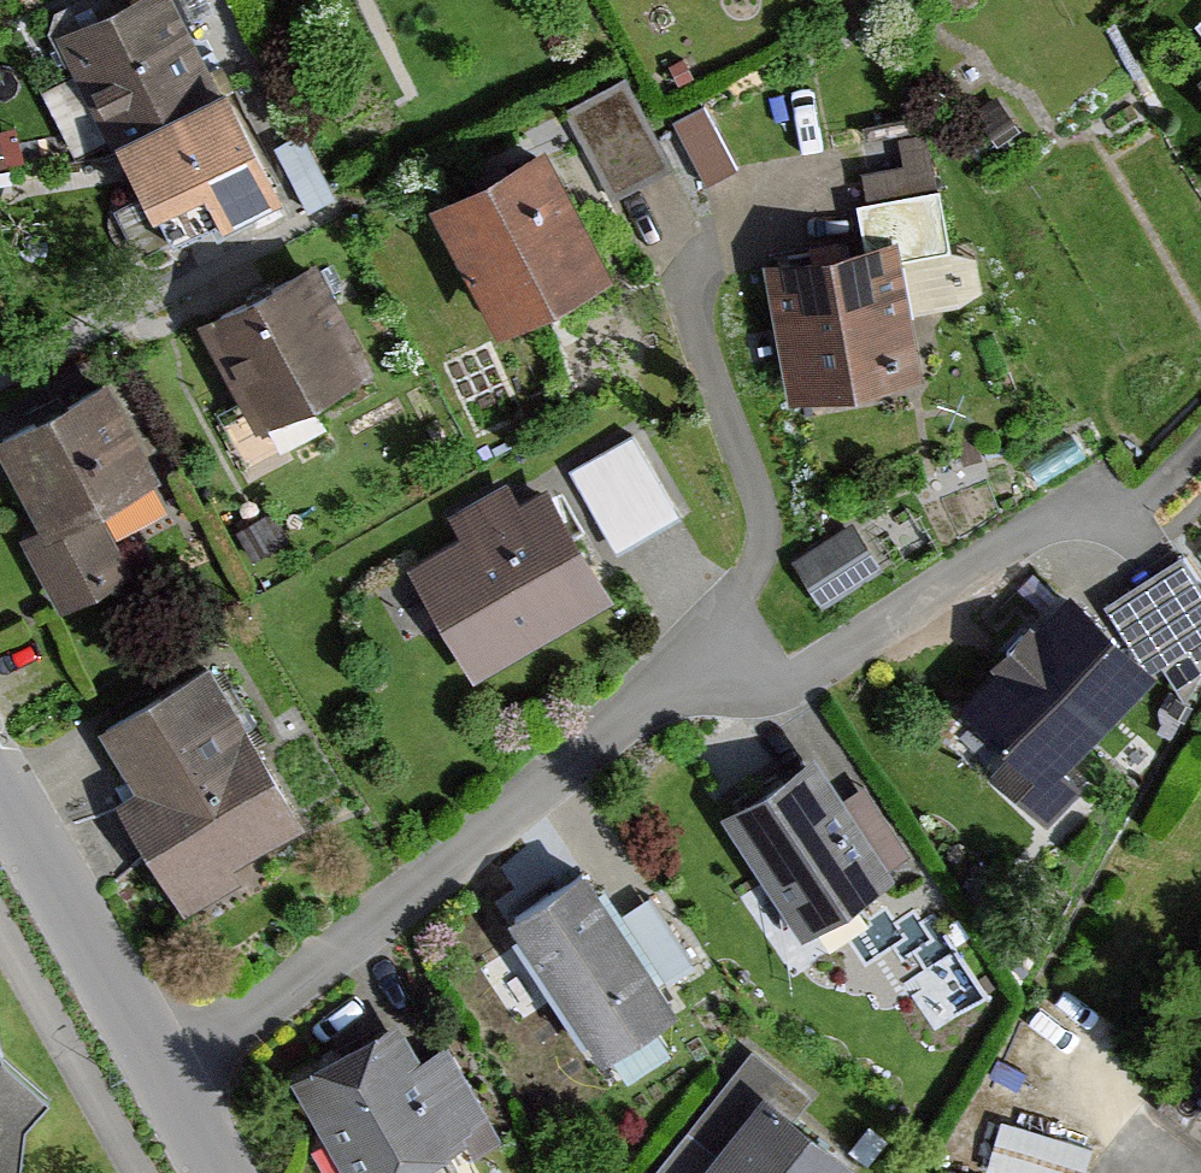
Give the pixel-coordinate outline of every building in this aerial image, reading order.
[(184,0),(141,0),(60,41),(172,258),(287,199),(184,0)] [(663,171),(619,85),(566,112),(610,198),(663,171)] [(873,189),(940,175),(930,126),(863,139),(873,189)] [(610,284),(545,157),(435,213),(500,340),(610,284)] [(768,265),(790,405),(917,385),(894,245),(768,265)] [(365,379),(313,273),(194,331),(246,437),(365,379)] [(0,450),(0,461),(39,536),(17,548),(54,620),(135,579),(105,523),(160,494),(108,394),(0,450)] [(626,440),(565,476),(613,555),(674,519),(626,440)] [(506,486),(445,520),(459,544),(403,576),(467,687),(612,605),(548,493),(519,509),(506,486)] [(878,575),(850,529),(794,562),(822,608),(878,575)] [(1176,565),(1115,609),(1164,676),(1200,650),(1200,600),(1176,565)] [(997,761),(1049,804),(1158,675),(1065,597),(965,716),(1006,750),(997,761)] [(301,832),(204,677),(100,742),(137,802),(121,812),(181,907),(301,832)] [(724,812),(808,931),(897,868),(813,749),(724,812)] [(516,914),(610,1052),(684,1002),(671,984),(690,972),(642,901),(615,919),(582,870),(516,914)] [(385,1023),(282,1084),(334,1172),(401,1172),(482,1126),(437,1049),(410,1065),(385,1023)] [(762,1088),(698,1172),(842,1172),(854,1157),(762,1088)]
